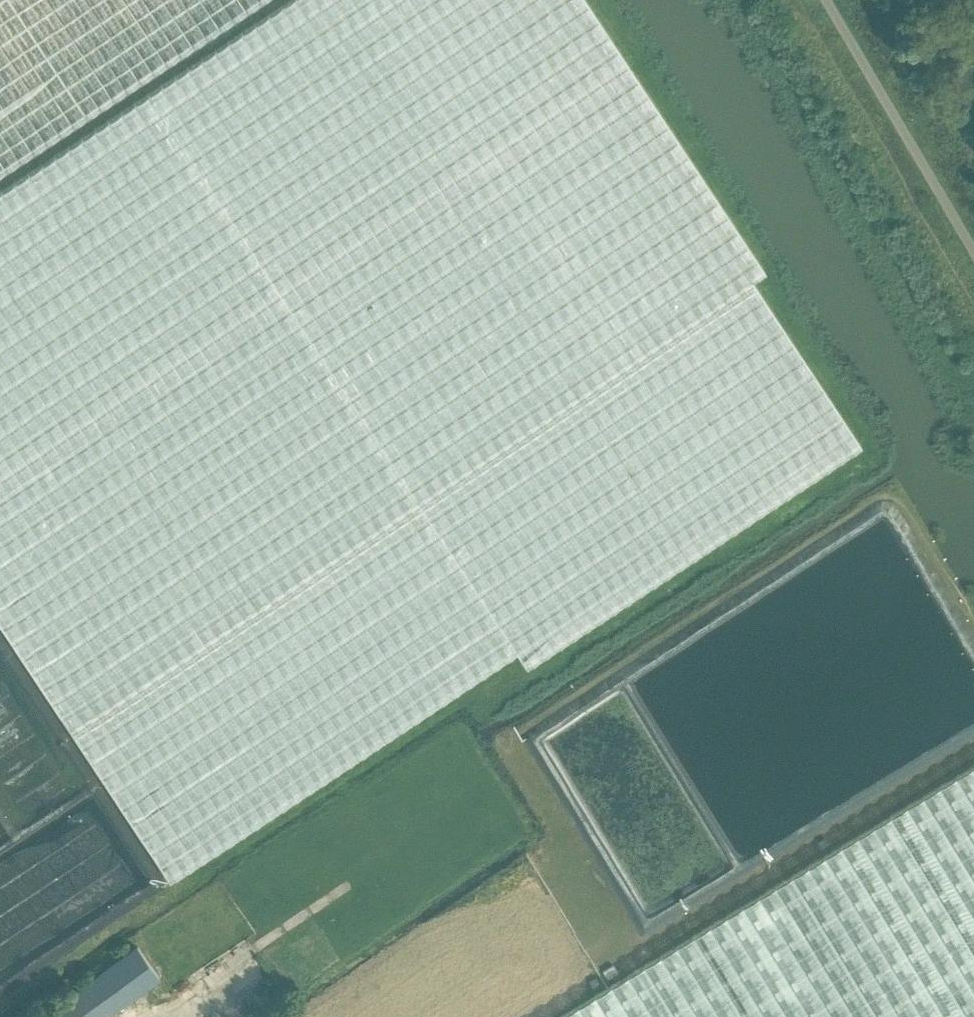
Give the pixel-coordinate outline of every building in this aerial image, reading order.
[(169,880),(517,650),(527,665),(861,444),(752,279),(765,270),(586,0),(289,0),(0,191),(0,624),(169,880)] [(259,0),(0,0),(0,171),(259,0)] [(559,1016),(973,1016),(973,765),(559,1016)] [(829,844),(824,837),(818,841),(822,848),(829,844)] [(48,1012),(51,1016),(106,1016),(160,977),(138,947),(48,1012)] [(600,983),(596,976),(589,980),(593,987),(600,983)]
